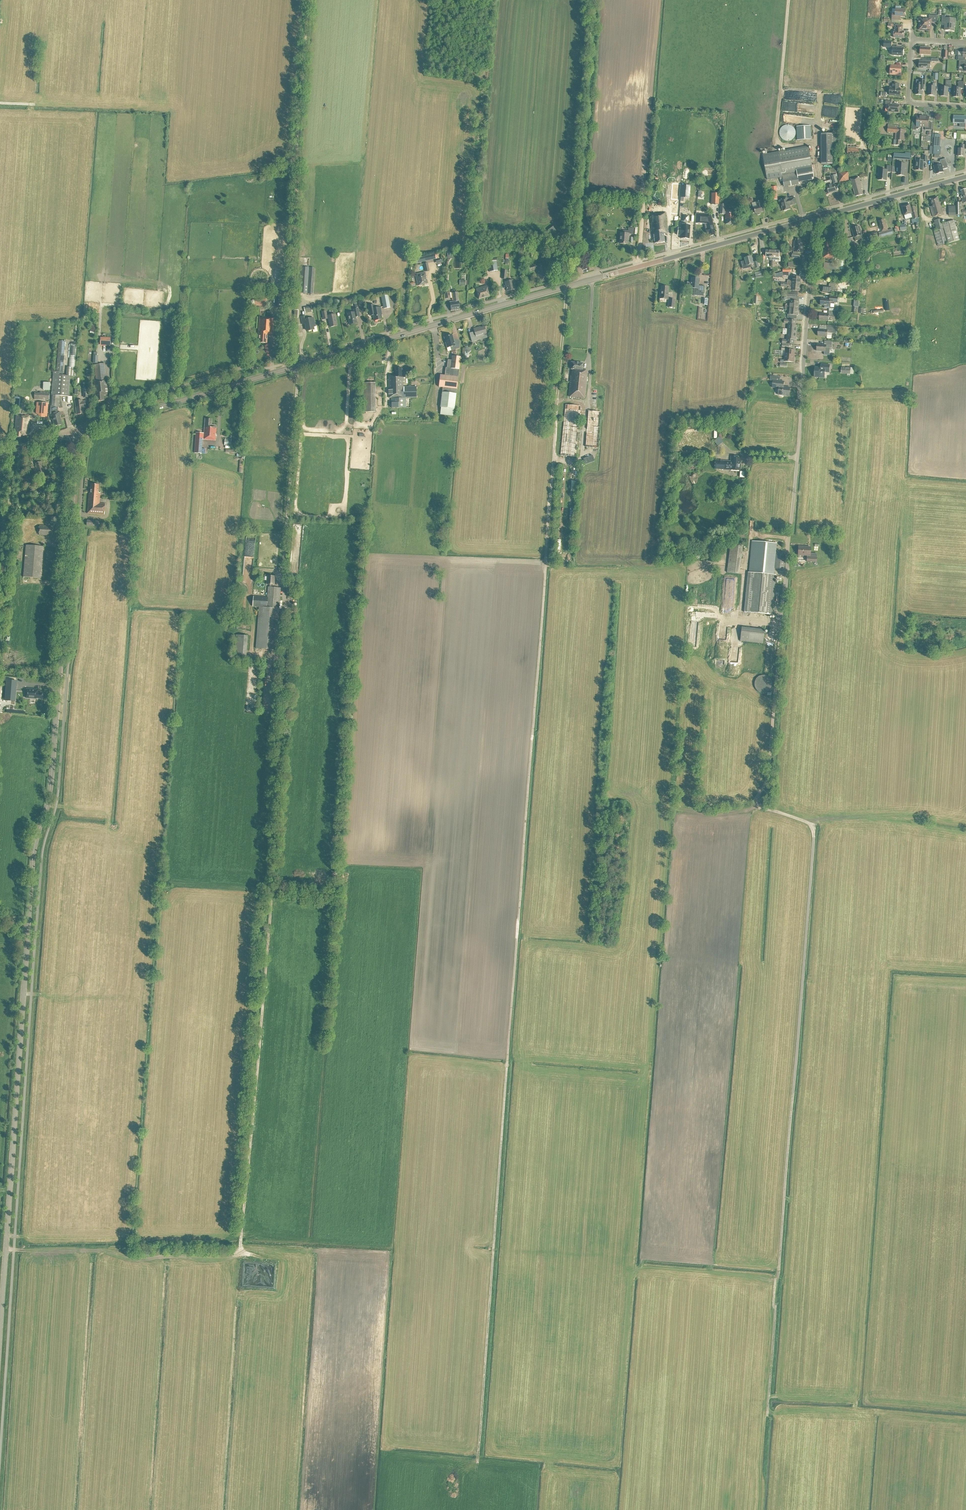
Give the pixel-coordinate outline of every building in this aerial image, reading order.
[(892,9),(892,14),(892,20),(900,20),(900,17),(905,18),(905,10),(901,10),(901,7),(896,7),(896,9),(892,9)] [(938,16),(935,16),(929,15),(929,19),(920,19),(919,30),(930,31),(931,23),(938,23),(938,16)] [(945,31),(953,31),(954,27),(955,27),(955,19),(947,19),(947,16),(942,16),(942,23),(945,23),(945,31)] [(904,32),(902,31),(902,26),(895,26),(895,31),(894,31),(894,38),(904,39),(904,32)] [(935,48),(920,47),(920,55),(934,55),(935,48)] [(892,55),(903,56),(903,49),(893,48),(892,55)] [(958,56),(958,60),(963,61),(963,57),(965,58),(965,50),(963,50),(963,52),(958,52),(958,56)] [(930,62),(920,61),(919,69),(930,69),(930,62)] [(900,75),(901,67),(894,66),(894,62),(887,62),(887,66),(891,66),(891,74),(900,75)] [(900,96),(900,89),(899,89),(899,84),(895,84),(895,81),(888,80),(888,84),(893,84),(892,88),(890,88),(889,96),(900,96)] [(921,81),(920,86),(916,86),(916,95),(922,95),(922,91),(925,92),(926,81),(921,81)] [(941,96),(947,97),(948,88),(951,88),(951,81),(946,81),(945,88),(941,87),(941,96)] [(954,88),(953,97),(960,98),(961,89),(964,89),(964,82),(959,82),(958,88),(954,88)] [(892,102),(886,101),(885,105),(889,105),(888,112),(899,113),(899,105),(892,105),(892,102)] [(917,122),(914,122),(913,131),(916,131),(916,130),(917,130),(918,129),(919,128),(919,127),(922,127),(923,117),(920,117),(920,116),(917,116),(917,122)] [(954,116),(953,123),(961,123),(961,127),(965,127),(965,117),(954,116)] [(923,117),(922,127),(925,127),(925,130),(932,131),(932,123),(929,123),(929,117),(926,117),(923,117)] [(783,127),(781,128),(780,131),(780,133),(780,136),(781,138),(783,140),(785,141),(788,141),(790,141),(792,140),(794,138),(795,136),(796,133),(795,131),(794,128),(792,127),(790,126),(788,125),(785,126),(783,127)] [(901,141),(904,141),(905,130),(899,130),(899,126),(888,125),(887,132),(896,133),(895,140),(894,140),(894,145),(900,146),(901,141)] [(811,126),(797,127),(797,140),(812,139),(811,126)] [(833,164),(833,145),(837,145),(837,134),(821,135),(821,145),(823,145),(823,164),(833,164)] [(940,147),(941,139),(934,139),(933,154),(934,154),(939,155),(940,155),(941,147),(940,147)] [(809,147),(778,153),(763,155),(767,181),(783,178),(783,181),(784,187),(799,184),(799,182),(815,179),(809,147)] [(923,156),(923,161),(916,160),(916,171),(923,171),(924,162),(927,163),(928,157),(923,156)] [(944,172),(941,164),(941,161),(938,162),(935,160),(933,161),(933,163),(934,166),(936,174),(944,172)] [(906,164),(898,163),(898,168),(899,168),(898,176),(905,176),(905,169),(906,169),(906,164)] [(879,176),(879,180),(887,181),(887,172),(891,173),(892,166),(887,166),(887,170),(879,170),(879,176)] [(849,182),(848,172),(845,173),(845,172),(839,173),(839,183),(849,182)] [(862,189),(859,177),(851,180),(856,197),(863,195),(862,189)] [(834,185),(831,186),(830,183),(826,184),(829,194),(836,192),(834,185)] [(689,199),(690,186),(682,185),(680,198),(689,199)] [(711,205),(719,205),(719,194),(711,194),(711,205)] [(944,214),(941,202),(939,203),(938,197),(930,199),(932,206),(930,207),(933,217),(944,214)] [(796,204),(795,198),(788,199),(780,201),(783,211),(784,211),(785,211),(787,211),(787,210),(791,209),(790,206),(796,204)] [(761,202),(756,203),(757,207),(752,208),(753,214),(756,213),(756,214),(757,214),(758,215),(760,215),(760,213),(764,212),(762,205),(762,206),(761,202)] [(956,215),(965,215),(965,214),(965,211),(962,211),(962,212),(961,212),(961,203),(956,203),(956,215)] [(734,217),(734,212),(735,212),(735,211),(724,210),(725,204),(720,204),(720,214),(725,214),(725,219),(726,219),(726,224),(733,225),(733,220),(734,220),(734,217)] [(911,208),(910,205),(910,204),(902,207),(904,216),(911,214),(913,220),(911,220),(913,225),(919,223),(915,207),(911,208)] [(650,215),(652,229),(647,230),(647,236),(654,235),(655,244),(664,243),(663,234),(667,233),(665,213),(650,215)] [(695,223),(704,224),(706,229),(705,229),(707,234),(708,233),(709,237),(715,235),(714,231),(715,231),(710,215),(696,214),(695,223)] [(564,218),(560,221),(557,224),(560,228),(563,225),(562,225),(566,221),(564,218)] [(954,221),(943,224),(941,219),(934,221),(937,231),(934,231),(938,246),(959,240),(954,221)] [(894,234),(892,229),(888,230),(886,224),(885,224),(884,220),(879,221),(881,225),(880,226),(881,232),(879,233),(880,238),(894,234)] [(679,227),(679,234),(682,235),(682,238),(690,239),(691,225),(683,224),(682,227),(679,227)] [(856,241),(858,241),(862,240),(861,236),(862,235),(859,227),(852,229),(855,237),(856,241)] [(629,234),(633,235),(634,229),(629,228),(628,231),(623,231),(623,234),(620,233),(620,244),(628,244),(628,238),(629,238),(629,234)] [(803,253),(804,244),(800,244),(800,240),(796,239),(796,241),(795,241),(794,252),(794,254),(792,254),(792,257),(800,258),(800,255),(798,254),(799,252),(803,253)] [(829,247),(829,242),(826,242),(825,243),(824,243),(824,247),(823,258),(827,258),(827,259),(833,259),(834,247),(829,247)] [(773,260),(773,251),(766,251),(766,257),(770,257),(770,260),(771,261),(771,266),(774,267),(774,261),(774,260),(773,260)] [(416,258),(417,264),(436,260),(435,254),(416,258)] [(757,270),(760,269),(759,268),(759,267),(758,262),(757,261),(754,262),(753,263),(752,257),(745,259),(747,266),(752,265),(753,269),(756,268),(757,270)] [(497,266),(496,261),(488,262),(489,272),(498,271),(497,268),(497,266)] [(549,280),(547,275),(548,275),(545,264),(542,264),(541,264),(529,267),(530,271),(536,270),(538,277),(539,277),(540,282),(549,280)] [(313,294),(314,268),(301,267),(300,293),(313,294)] [(428,284),(426,275),(425,273),(424,272),(416,274),(417,276),(416,276),(418,286),(428,284)] [(691,278),(691,283),(687,283),(687,282),(686,288),(687,288),(694,288),(693,296),(703,297),(704,286),(698,286),(699,279),(691,278)] [(515,289),(513,280),(505,282),(507,291),(515,289)] [(831,281),(830,284),(829,284),(829,287),(823,286),(822,292),(831,293),(831,291),(838,291),(838,285),(836,285),(836,282),(831,281)] [(791,291),(793,291),(793,292),(787,292),(787,295),(798,296),(798,291),(800,292),(801,284),(788,283),(787,286),(790,286),(792,286),(791,291)] [(490,296),(487,286),(476,289),(479,299),(490,296)] [(660,299),(668,300),(669,292),(668,291),(668,287),(661,286),(661,291),(660,291),(660,299)] [(450,303),(451,310),(451,311),(460,309),(457,292),(453,293),(454,302),(450,303)] [(252,306),(265,307),(265,295),(252,294),(252,306)] [(799,302),(799,301),(799,297),(786,296),(784,295),(782,297),(782,299),(783,301),(786,301),(787,300),(791,300),(790,305),(788,305),(786,304),(785,307),(799,309),(799,302)] [(381,297),(383,309),(390,308),(388,296),(381,297)] [(834,309),(834,303),(837,303),(838,297),(830,296),(830,299),(821,299),(821,305),(824,305),(824,309),(834,309)] [(381,312),(381,307),(375,309),(374,305),(368,306),(370,316),(373,315),(374,321),(382,319),(381,312)] [(798,316),(799,309),(785,307),(785,310),(787,311),(787,310),(790,311),(789,315),(788,315),(787,318),(797,319),(797,316),(798,316)] [(358,309),(353,310),(354,313),(347,314),(349,325),(357,323),(356,317),(360,316),(358,309)] [(335,315),(327,316),(326,311),(322,312),(324,320),(329,319),(330,327),(337,326),(335,315)] [(829,317),(834,317),(835,311),(829,311),(829,314),(820,313),(819,320),(828,321),(829,317)] [(317,326),(315,327),(313,318),(306,320),(305,316),(301,317),(302,325),(306,324),(307,331),(313,330),(313,333),(318,332),(317,326)] [(259,334),(259,343),(267,343),(268,334),(273,335),(274,318),(259,317),(258,334),(259,334)] [(783,329),(783,332),(797,333),(797,326),(796,326),(797,321),(785,320),(784,323),(789,324),(788,329),(786,329),(783,329)] [(487,334),(484,327),(478,328),(474,329),(474,332),(469,333),(472,342),(487,338),(486,334),(487,334)] [(836,334),(837,328),(826,327),(826,330),(819,329),(818,336),(827,337),(827,339),(832,339),(832,333),(836,334)] [(796,340),(797,333),(783,332),(783,335),(785,335),(788,335),(787,339),(787,340),(783,340),(783,343),(794,345),(795,340),(796,340)] [(456,350),(459,349),(460,342),(459,341),(454,343),(452,335),(444,337),(447,348),(450,348),(451,351),(453,355),(457,354),(456,350)] [(56,372),(54,371),(52,395),(53,395),(52,407),(51,407),(51,414),(52,420),(53,420),(55,426),(62,425),(60,416),(59,412),(56,412),(56,407),(58,407),(59,396),(69,397),(70,376),(75,377),(76,368),(67,368),(67,376),(63,375),(65,342),(59,341),(56,372)] [(826,348),(832,348),(832,342),(825,342),(825,345),(817,344),(817,351),(826,352),(826,348)] [(785,356),(795,356),(795,350),(786,349),(786,348),(782,348),(782,351),(785,351),(785,356)] [(446,368),(445,376),(440,375),(439,387),(443,388),(441,407),(440,415),(453,416),(453,409),(455,409),(458,377),(459,370),(460,358),(452,357),(452,360),(448,360),(447,368),(446,368)] [(583,363),(571,362),(571,370),(572,370),(572,376),(571,376),(569,397),(585,398),(588,371),(582,370),(583,363)] [(108,395),(105,367),(105,364),(95,365),(96,380),(94,380),(96,396),(97,396),(97,401),(104,401),(104,395),(108,395)] [(815,367),(815,377),(825,378),(825,372),(829,373),(830,365),(822,364),(821,368),(815,367)] [(416,387),(403,387),(403,371),(402,371),(402,368),(395,368),(395,375),(389,375),(389,398),(392,398),(392,408),(410,408),(410,398),(407,399),(406,398),(417,398),(416,387)] [(784,382),(780,381),(781,377),(771,376),(770,380),(773,381),(773,388),(779,388),(779,395),(780,395),(780,396),(782,396),(783,395),(790,396),(790,388),(784,387),(784,382)] [(375,383),(363,383),(363,413),(376,412),(375,383)] [(39,392),(39,394),(35,393),(34,400),(42,400),(43,399),(45,399),(45,400),(49,401),(50,393),(39,392)] [(85,401),(82,402),(81,400),(75,401),(77,415),(84,414),(83,408),(85,408),(85,401)] [(36,414),(42,414),(41,418),(47,418),(48,403),(37,403),(36,414)] [(560,455),(576,457),(581,406),(565,405),(560,455)] [(588,411),(586,447),(598,448),(601,412),(588,411)] [(27,435),(28,421),(29,417),(16,416),(15,431),(16,431),(16,437),(21,438),(21,435),(27,435)] [(216,440),(217,425),(212,425),(212,420),(205,419),(204,433),(203,433),(196,433),(194,453),(205,454),(206,449),(202,449),(203,439),(216,440)] [(719,446),(724,441),(719,436),(714,441),(719,446)] [(585,465),(595,461),(592,455),(583,459),(585,465)] [(730,470),(740,471),(741,458),(731,457),(731,461),(715,460),(714,469),(723,469),(723,470),(730,471),(730,470)] [(38,475),(38,476),(39,477),(42,476),(41,475),(46,473),(43,466),(41,462),(36,464),(37,468),(36,468),(38,475)] [(22,476),(25,485),(33,483),(31,474),(22,476)] [(89,493),(87,513),(105,515),(106,504),(100,503),(100,493),(99,493),(99,485),(91,484),(91,493),(89,493)] [(47,536),(47,535),(53,535),(53,528),(48,527),(48,526),(40,526),(39,535),(47,536)] [(752,541),(749,572),(748,572),(745,613),(772,615),(775,575),(773,575),(774,568),(775,568),(774,569),(784,569),(785,554),(775,554),(776,543),(752,541)] [(26,545),(23,577),(41,578),(43,547),(26,545)] [(730,545),(727,572),(739,574),(742,546),(730,545)] [(816,562),(816,558),(810,557),(810,556),(810,547),(798,547),(798,555),(807,556),(806,561),(816,562)] [(259,607),(256,648),(276,650),(281,588),(273,588),(273,585),(274,585),(275,577),(268,576),(267,584),(270,585),(270,587),(268,587),(268,598),(253,596),(253,607),(259,607)] [(245,614),(247,592),(239,592),(237,613),(245,614)] [(741,628),(740,641),(763,643),(764,630),(741,628)] [(234,659),(246,660),(248,636),(236,635),(234,659)] [(6,676),(5,696),(15,697),(16,677),(6,676)] [(38,690),(27,689),(26,698),(37,699),(37,698),(42,699),(42,693),(38,693),(38,690)] [(256,711),(256,702),(248,702),(247,710),(256,711)]
